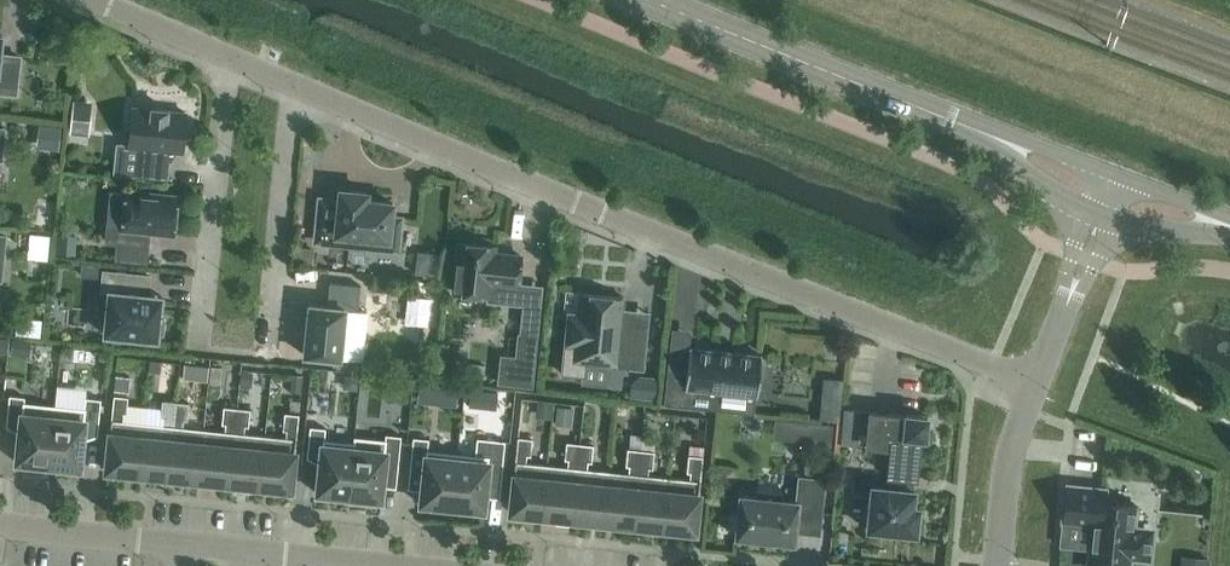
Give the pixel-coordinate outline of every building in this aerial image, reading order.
[(15,92),(19,56),(0,54),(0,90),(15,92)] [(71,100),(67,134),(86,136),(90,102),(71,100)] [(168,149),(182,150),(186,112),(167,110),(167,108),(152,107),(152,108),(133,106),(129,145),(138,146),(135,173),(165,176),(168,149)] [(51,125),(48,148),(59,150),(61,126),(51,125)] [(137,229),(173,233),(177,195),(126,189),(122,226),(108,225),(106,241),(135,244),(137,229)] [(320,198),(316,240),(397,249),(400,217),(391,216),(392,202),(366,199),(367,192),(340,189),(339,200),(320,198)] [(40,245),(39,258),(47,259),(49,234),(30,233),(29,244),(40,245)] [(76,234),(58,233),(57,253),(75,254),(76,234)] [(495,245),(459,242),(454,291),(489,294),(491,282),(518,284),(521,255),(494,252),(495,245)] [(109,291),(105,333),(157,339),(158,333),(163,333),(164,317),(160,317),(160,311),(154,310),(155,294),(148,294),(150,274),(103,270),(101,290),(109,291)] [(327,305),(309,303),(304,354),(340,357),(345,309),(358,310),(360,284),(330,281),(327,305)] [(624,296),(580,292),(578,313),(568,312),(562,374),(587,376),(589,362),(642,367),(648,308),(623,305),(624,296)] [(520,333),(537,335),(540,307),(523,305),(520,333)] [(41,319),(18,316),(16,333),(40,336),(41,319)] [(516,356),(501,355),(498,382),(532,386),(537,335),(520,333),(518,333),(516,356)] [(0,336),(0,352),(7,353),(9,337),(0,336)] [(12,338),(11,354),(30,355),(31,340),(12,338)] [(690,345),(689,350),(669,348),(662,401),(717,408),(719,392),(755,397),(760,354),(690,345)] [(467,354),(448,352),(447,364),(466,366),(467,354)] [(161,361),(149,359),(147,370),(160,372),(161,361)] [(222,366),(209,365),(208,382),(221,383),(222,366)] [(253,371),(241,370),(239,385),(252,386),(253,371)] [(302,374),(290,373),(289,391),(301,392),(302,374)] [(630,382),(629,397),(655,399),(657,376),(639,374),(630,382)] [(115,375),(114,390),(129,391),(130,376),(115,375)] [(823,376),(818,419),(839,421),(843,378),(823,376)] [(417,402),(438,404),(440,384),(419,382),(417,402)] [(487,389),(485,408),(496,409),(498,390),(487,389)] [(106,470),(137,473),(143,422),(122,420),(123,413),(127,413),(128,396),(114,394),(106,470)] [(16,461),(48,464),(54,404),(23,401),(23,396),(9,395),(6,426),(20,428),(16,461)] [(54,404),(48,464),(80,467),(83,434),(97,436),(101,398),(87,397),(86,407),(72,406),(54,404)] [(537,398),(535,411),(552,412),(553,400),(537,398)] [(143,422),(137,473),(168,476),(176,401),(162,399),(160,417),(164,417),(163,424),(143,422)] [(176,401),(168,476),(199,479),(204,428),(183,426),(184,419),(188,420),(189,402),(176,401)] [(204,428),(199,479),(229,482),(237,407),(223,406),(222,423),(225,423),(225,430),(204,428)] [(557,406),(555,421),(572,423),(574,408),(557,406)] [(237,407),(229,482),(260,486),(265,435),(244,432),(245,425),(249,426),(250,408),(237,407)] [(867,528),(916,533),(919,506),(913,506),(920,436),(925,437),(927,415),(905,413),(905,414),(869,411),(866,444),(890,447),(887,474),(889,474),(888,487),(871,485),(867,528)] [(265,435),(260,486),(291,489),(299,413),(284,412),(283,429),(286,430),(286,437),(265,435)] [(814,422),(812,442),(831,444),(833,424),(814,422)] [(317,492),(349,495),(355,441),(354,441),(325,438),(326,427),(310,426),(307,457),(321,459),(317,492)] [(354,435),(354,441),(355,441),(349,495),(381,498),(384,466),(398,468),(402,435),(386,433),(385,439),(354,435)] [(630,434),(629,447),(641,449),(642,435),(630,434)] [(642,435),(641,449),(654,450),(656,436),(642,435)] [(420,502),(452,505),(457,458),(427,455),(429,438),(413,436),(410,469),(424,470),(420,502)] [(474,459),(457,458),(452,505),(484,509),(487,475),(501,476),(505,439),(477,436),(474,459)] [(510,511),(541,515),(547,463),(526,461),(526,454),(530,455),(532,437),(518,436),(510,511)] [(547,463),(541,515),(572,518),(580,442),(566,441),(564,458),(568,459),(567,466),(547,463)] [(580,442),(572,518),(602,521),(608,470),(587,468),(588,461),(591,461),(593,444),(580,442)] [(608,470),(602,521),(633,524),(641,449),(629,447),(627,447),(625,465),(629,465),(629,472),(608,470)] [(641,449),(633,524),(664,527),(669,476),(648,474),(649,467),(653,467),(654,450),(641,449)] [(669,476),(664,527),(695,531),(703,455),(688,454),(687,471),(690,471),(690,478),(669,476)] [(824,478),(799,476),(796,500),(781,499),(782,493),(757,491),(757,496),(740,494),(735,535),(794,541),(797,514),(820,517),(824,478)] [(1069,485),(1065,520),(1092,523),(1088,565),(1129,565),(1130,556),(1149,558),(1152,529),(1133,527),(1135,505),(1103,501),(1104,489),(1069,485)] [(1179,565),(1208,565),(1209,558),(1209,557),(1180,555),(1179,565)]
